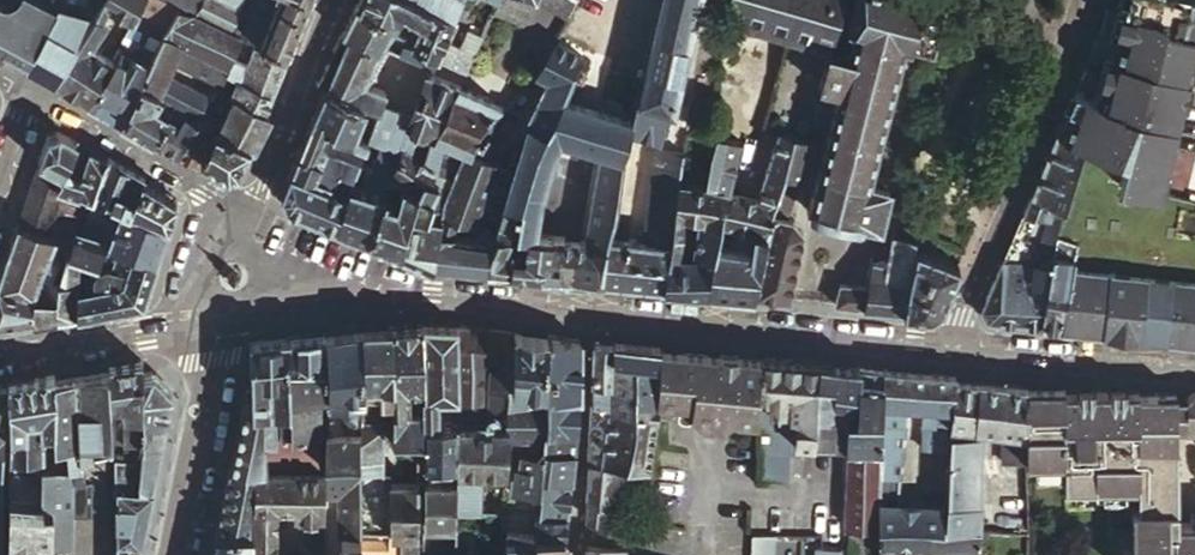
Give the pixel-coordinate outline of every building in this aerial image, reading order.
[(28,58),(48,20),(49,17),(46,5),(36,0),(32,0),(28,7),(19,24),(16,22),(4,45),(10,48),(28,58)] [(53,79),(86,99),(110,59),(89,44),(105,21),(100,18),(106,6),(131,20),(142,0),(100,0),(77,38),(53,79)] [(171,0),(142,0),(131,20),(120,41),(113,54),(110,59),(86,99),(119,118),(137,86),(140,80),(148,62),(131,52),(146,25),(161,34),(177,3),(171,0)] [(177,3),(228,29),(242,0),(171,0),(177,3)] [(286,53),(308,0),(242,0),(228,29),(242,36),(252,40),(286,53)] [(420,0),(358,0),(357,4),(393,22),(390,29),(398,32),(401,34),(411,15),(420,21),(417,27),(412,38),(410,45),(433,55),(432,57),(466,69),(489,16),(476,11),(469,28),(467,28),(459,46),(443,39),(454,16),(420,0)] [(454,16),(461,0),(420,0),(454,16)] [(532,0),(496,0),(492,10),(523,22),(532,0)] [(565,0),(547,0),(571,10),(574,3),(565,0)] [(630,118),(627,128),(655,135),(663,106),(672,109),(691,35),(699,0),(660,0),(630,118)] [(826,51),(828,52),(829,49),(843,0),(726,0),(719,21),(727,23),(784,40),(826,51)] [(938,30),(945,3),(934,0),(853,0),(840,52),(829,49),(828,52),(826,51),(817,85),(837,91),(806,211),(860,224),(861,222),(880,226),(890,185),(868,179),(903,45),(932,51),(938,30)] [(1156,189),(1167,147),(1168,144),(1171,133),(1169,133),(1185,69),(1188,70),(1194,45),(1194,0),(1106,0),(1097,34),(1078,78),(1069,100),(1055,130),(1082,142),(1062,205),(1058,219),(1057,222),(1057,224),(1053,246),(1074,251),(1072,258),(1069,268),(1058,326),(1150,335),(1194,340),(1194,198),(1156,189)] [(228,29),(177,3),(161,34),(148,62),(140,80),(177,102),(192,109),(198,112),(205,99),(210,100),(212,96),(166,73),(174,57),(219,80),(225,70),(233,53),(242,36),(228,29)] [(433,178),(464,193),(482,157),(470,152),(478,141),(494,117),(502,106),(505,108),(508,104),(460,83),(427,70),(411,111),(379,99),(384,89),(367,81),(382,46),(405,56),(410,45),(401,42),(395,39),(398,32),(390,29),(393,22),(357,4),(332,49),(314,82),(322,85),(376,107),(373,115),(362,142),(376,150),(403,163),(433,178)] [(1,50),(4,45),(16,22),(0,13),(0,50),(1,50)] [(53,79),(77,38),(48,20),(28,58),(25,63),(53,79)] [(395,39),(401,42),(404,35),(401,34),(398,32),(395,39)] [(401,42),(410,45),(412,38),(404,35),(401,42)] [(242,36),(233,53),(243,58),(252,40),(242,36)] [(239,77),(270,91),(286,53),(252,40),(243,58),(233,53),(225,70),(239,77)] [(539,89),(568,99),(573,85),(567,82),(579,51),(554,40),(533,70),(546,77),(539,89)] [(535,97),(539,89),(546,77),(533,70),(520,88),(535,97)] [(263,108),(270,91),(239,77),(232,92),(263,108)] [(137,86),(119,118),(151,137),(177,102),(140,80),(137,86)] [(376,107),(322,85),(312,110),(331,118),(327,125),(350,137),(354,129),(361,110),(373,115),(376,107)] [(621,152),(627,128),(630,118),(568,99),(539,89),(535,97),(526,116),(520,137),(513,158),(510,169),(501,200),(524,205),(518,232),(530,233),(536,205),(533,204),(555,136),(599,149),(583,238),(605,240),(606,235),(610,217),(614,196),(621,152)] [(218,121),(215,128),(248,142),(251,143),(268,110),(263,108),(232,92),(218,121)] [(192,109),(177,102),(151,137),(176,151),(199,113),(198,112),(192,109)] [(502,106),(494,117),(511,126),(522,108),(510,102),(508,104),(505,108),(502,106)] [(284,202),(334,223),(347,185),(362,142),(350,137),(327,125),(331,118),(312,110),(295,151),(278,190),(279,192),(284,202)] [(199,113),(176,151),(197,164),(201,156),(199,155),(213,127),(215,128),(218,121),(199,113)] [(248,142),(215,128),(213,127),(199,155),(201,156),(227,171),(237,167),(248,142)] [(715,243),(720,222),(733,225),(764,232),(783,173),(798,178),(809,137),(777,128),(776,130),(766,164),(756,196),(728,190),(740,139),(714,134),(714,135),(710,150),(703,184),(677,178),(670,230),(661,286),(665,286),(666,280),(674,280),(673,287),(682,287),(707,290),(715,243)] [(101,165),(105,156),(88,146),(79,176),(62,170),(76,139),(58,129),(45,133),(36,160),(59,173),(54,186),(76,193),(78,190),(84,193),(91,196),(101,165)] [(1082,142),(1055,130),(1043,159),(1029,191),(1062,205),(1082,142)] [(508,156),(513,158),(520,137),(514,135),(508,156)] [(482,157),(498,164),(503,152),(478,141),(470,152),(482,157)] [(677,178),(680,151),(652,148),(642,221),(641,227),(670,230),(677,178)] [(334,223),(367,237),(403,163),(376,150),(363,190),(347,185),(334,223)] [(108,200),(167,223),(175,197),(140,176),(142,173),(107,153),(105,156),(101,165),(91,196),(93,196),(108,200)] [(472,267),(483,269),(501,200),(510,169),(498,164),(482,157),(464,193),(429,262),(472,267)] [(59,173),(36,160),(15,222),(53,235),(69,240),(73,225),(77,216),(84,193),(78,190),(76,193),(54,186),(59,173)] [(367,237),(398,249),(433,178),(403,163),(367,237)] [(752,294),(787,298),(802,231),(790,217),(785,216),(798,178),(783,173),(764,232),(752,294)] [(398,249),(429,262),(464,193),(433,178),(398,249)] [(1062,205),(1029,191),(1025,201),(1021,211),(1035,214),(1040,216),(1046,217),(1058,219),(1062,205)] [(166,226),(167,223),(108,200),(93,196),(85,219),(83,228),(105,235),(103,240),(155,257),(166,226)] [(483,269),(509,271),(518,232),(524,205),(501,200),(483,269)] [(985,319),(1038,324),(1051,253),(1052,249),(1037,243),(1045,220),(1039,219),(1040,216),(1035,214),(1021,211),(1006,245),(1000,259),(978,308),(985,319)] [(77,216),(73,225),(83,228),(85,219),(77,216)] [(1057,222),(1058,219),(1046,217),(1045,220),(1037,243),(1052,249),(1053,246),(1057,224),(1057,222)] [(15,222),(0,266),(0,324),(29,319),(32,319),(32,292),(38,272),(53,235),(15,222)] [(73,225),(69,240),(58,275),(75,278),(75,312),(140,300),(155,257),(103,240),(105,235),(83,228),(73,225)] [(718,291),(752,294),(764,232),(733,225),(730,245),(715,243),(707,290),(718,291)] [(603,256),(601,280),(661,286),(670,230),(641,227),(640,233),(635,232),(634,239),(606,235),(605,240),(603,256)] [(914,244),(915,237),(916,236),(891,230),(884,260),(869,258),(864,284),(838,282),(833,303),(861,306),(882,308),(902,311),(914,244)] [(509,271),(570,277),(574,255),(579,256),(582,238),(530,233),(518,232),(509,271)] [(58,275),(69,240),(53,235),(38,272),(32,292),(32,319),(75,312),(75,278),(58,275)] [(570,277),(601,280),(603,256),(605,240),(583,238),(582,238),(579,256),(574,255),(570,277)] [(940,307),(959,262),(914,244),(902,311),(919,312),(930,314),(940,307)] [(1051,253),(1072,258),(1074,251),(1053,246),(1052,249),(1051,253)] [(1038,324),(1058,326),(1069,268),(1072,258),(1051,253),(1038,324)] [(419,321),(388,323),(391,375),(391,378),(391,385),(391,396),(390,439),(421,440),(420,395),(419,321)] [(458,323),(422,321),(424,395),(426,430),(425,441),(425,464),(456,464),(458,426),(458,422),(436,423),(436,396),(458,395),(458,323)] [(359,460),(359,504),(383,504),(383,471),(382,396),(391,396),(391,385),(391,378),(391,375),(388,323),(359,327),(359,402),(359,430),(359,460)] [(481,325),(458,323),(458,395),(482,395),(481,361),(481,325)] [(513,329),(489,326),(486,361),(489,361),(487,384),(491,384),(509,385),(513,329)] [(359,327),(324,331),(324,393),(324,403),(359,402),(359,327)] [(508,399),(507,428),(506,438),(543,441),(544,430),(545,391),(548,333),(513,329),(509,385),(508,399)] [(324,331),(287,336),(291,439),(319,438),(319,393),(324,393),(324,331)] [(578,336),(548,333),(545,391),(578,397),(578,395),(578,394),(578,336)] [(273,464),(319,464),(319,438),(291,439),(287,336),(262,338),(258,339),(254,340),(252,342),(251,343),(251,344),(250,345),(251,387),(246,386),(243,398),(272,402),(273,464)] [(609,382),(610,341),(595,340),(589,460),(600,461),(604,418),(608,393),(608,391),(608,387),(609,382)] [(659,346),(610,341),(609,382),(608,387),(608,391),(608,393),(656,397),(659,346)] [(696,349),(659,346),(656,397),(655,405),(655,411),(654,416),(668,418),(676,410),(676,400),(690,401),(689,411),(697,421),(721,424),(730,416),(736,416),(737,416),(739,418),(754,420),(755,418),(757,418),(759,355),(730,352),(696,349)] [(792,359),(759,355),(757,418),(755,473),(786,478),(787,449),(770,448),(771,432),(789,433),(788,441),(795,441),(814,443),(819,361),(792,359)] [(108,361),(108,364),(114,431),(114,436),(114,448),(114,484),(139,486),(142,439),(142,370),(141,357),(108,361)] [(852,364),(819,361),(814,443),(844,443),(844,444),(846,444),(852,364)] [(860,365),(852,364),(846,444),(854,445),(877,446),(879,420),(883,365),(860,363),(860,365)] [(108,364),(54,371),(54,444),(65,444),(66,460),(80,458),(79,453),(114,448),(114,436),(114,431),(108,364)] [(910,368),(883,365),(879,420),(903,422),(905,400),(907,400),(910,368)] [(54,368),(35,371),(41,445),(54,444),(54,371),(54,368)] [(931,369),(910,368),(907,400),(905,400),(903,422),(925,425),(923,448),(948,451),(950,434),(956,378),(956,372),(931,369)] [(152,370),(142,370),(142,439),(161,442),(172,391),(152,370)] [(7,376),(7,379),(9,449),(9,455),(28,454),(41,454),(41,445),(35,371),(7,376)] [(979,381),(956,378),(950,434),(974,435),(975,428),(979,381)] [(0,380),(0,533),(3,450),(9,449),(7,379),(0,380)] [(1003,384),(979,381),(975,428),(982,429),(999,431),(1003,461),(1026,460),(1027,389),(1027,387),(1003,384)] [(1026,460),(1063,460),(1063,486),(1137,486),(1137,507),(1131,507),(1132,554),(1194,554),(1194,519),(1176,519),(1176,427),(1194,428),(1194,391),(1185,399),(1175,398),(1175,394),(1137,393),(1137,392),(1082,392),(1065,392),(1065,388),(1027,389),(1026,460)] [(578,397),(545,391),(544,430),(575,431),(578,397)] [(656,397),(608,393),(604,418),(654,419),(654,416),(655,411),(655,405),(656,397)] [(230,465),(252,465),(273,464),(272,402),(243,398),(230,465)] [(676,400),(676,410),(689,411),(690,401),(676,400)] [(324,431),(359,430),(359,402),(324,403),(324,431)] [(600,461),(589,460),(588,485),(618,488),(646,491),(648,476),(653,434),(654,419),(604,418),(600,461)] [(879,420),(877,446),(877,475),(897,477),(903,422),(879,420)] [(877,498),(878,528),(931,529),(942,529),(948,451),(923,448),(925,425),(903,422),(897,477),(877,475),(877,498)] [(458,426),(456,464),(455,482),(455,507),(479,508),(480,470),(495,470),(504,471),(506,450),(506,438),(507,428),(458,426)] [(950,434),(948,451),(942,529),(980,529),(981,505),(979,505),(981,438),(982,438),(982,429),(975,428),(974,435),(950,434)] [(324,438),(324,461),(359,460),(359,430),(324,431),(324,438)] [(544,430),(543,441),(543,450),(573,451),(575,431),(544,430)] [(770,448),(787,449),(794,450),(795,441),(788,441),(789,433),(771,432),(770,448)] [(139,486),(152,487),(161,442),(142,439),(139,486)] [(41,445),(41,454),(41,464),(57,462),(54,444),(41,445)] [(65,444),(54,444),(57,462),(66,460),(65,444)] [(854,445),(846,444),(845,475),(845,492),(844,528),(878,528),(877,498),(853,498),(854,445)] [(877,446),(854,445),(853,498),(877,498),(877,475),(877,446)] [(573,451),(543,450),(542,455),(540,475),(570,479),(573,451)] [(51,502),(50,539),(72,539),(73,508),(99,509),(108,509),(109,452),(80,458),(66,460),(57,462),(41,464),(42,472),(42,495),(42,502),(51,502)] [(542,455),(519,452),(517,464),(511,463),(509,488),(533,491),(538,492),(540,475),(542,455)] [(41,454),(28,454),(28,471),(42,472),(41,464),(41,454)] [(358,529),(359,504),(359,460),(324,461),(324,464),(324,498),(336,498),(336,538),(340,538),(340,554),(359,554),(358,529)] [(276,506),(294,506),(293,514),(295,514),(295,526),(323,527),(324,498),(324,464),(319,464),(273,464),(252,465),(251,532),(251,554),(274,554),(276,506)] [(217,531),(251,532),(252,465),(230,465),(217,531)] [(9,470),(9,492),(27,494),(27,471),(9,470)] [(359,504),(358,529),(389,530),(389,481),(391,481),(391,470),(383,471),(383,504),(359,504)] [(501,502),(504,471),(495,470),(495,478),(490,478),(488,508),(500,509),(501,502)] [(27,471),(27,494),(42,495),(42,472),(28,471),(27,471)] [(537,514),(567,517),(568,507),(570,479),(540,475),(538,492),(538,499),(537,507),(537,514)] [(455,507),(455,482),(425,480),(424,524),(455,525),(455,507)] [(390,534),(418,535),(418,531),(418,482),(391,481),(389,481),(389,530),(390,534)] [(115,554),(138,554),(152,487),(139,486),(114,484),(115,509),(115,554)] [(618,488),(588,485),(587,517),(590,518),(611,522),(612,521),(618,488)] [(34,538),(50,539),(51,502),(42,502),(42,495),(27,494),(9,492),(8,534),(7,554),(32,554),(34,538)] [(486,529),(498,530),(498,528),(500,509),(488,508),(487,508),(486,529)] [(535,535),(565,538),(567,517),(537,514),(535,529),(535,535)] [(585,540),(585,554),(625,554),(627,523),(612,521),(611,522),(590,518),(589,540),(585,540)] [(535,535),(535,529),(503,528),(502,550),(515,550),(515,554),(534,554),(535,535)] [(844,553),(878,553),(878,528),(844,528),(844,553)] [(878,528),(878,553),(931,554),(931,548),(931,529),(878,528)] [(359,554),(417,554),(418,535),(390,534),(389,530),(358,529),(359,554)] [(942,529),(931,529),(931,548),(979,548),(980,529),(942,529)] [(251,532),(217,531),(212,554),(251,554),(251,532)] [(534,554),(563,554),(565,538),(535,535),(534,554)] [(72,539),(50,539),(50,548),(71,548),(72,539)]
